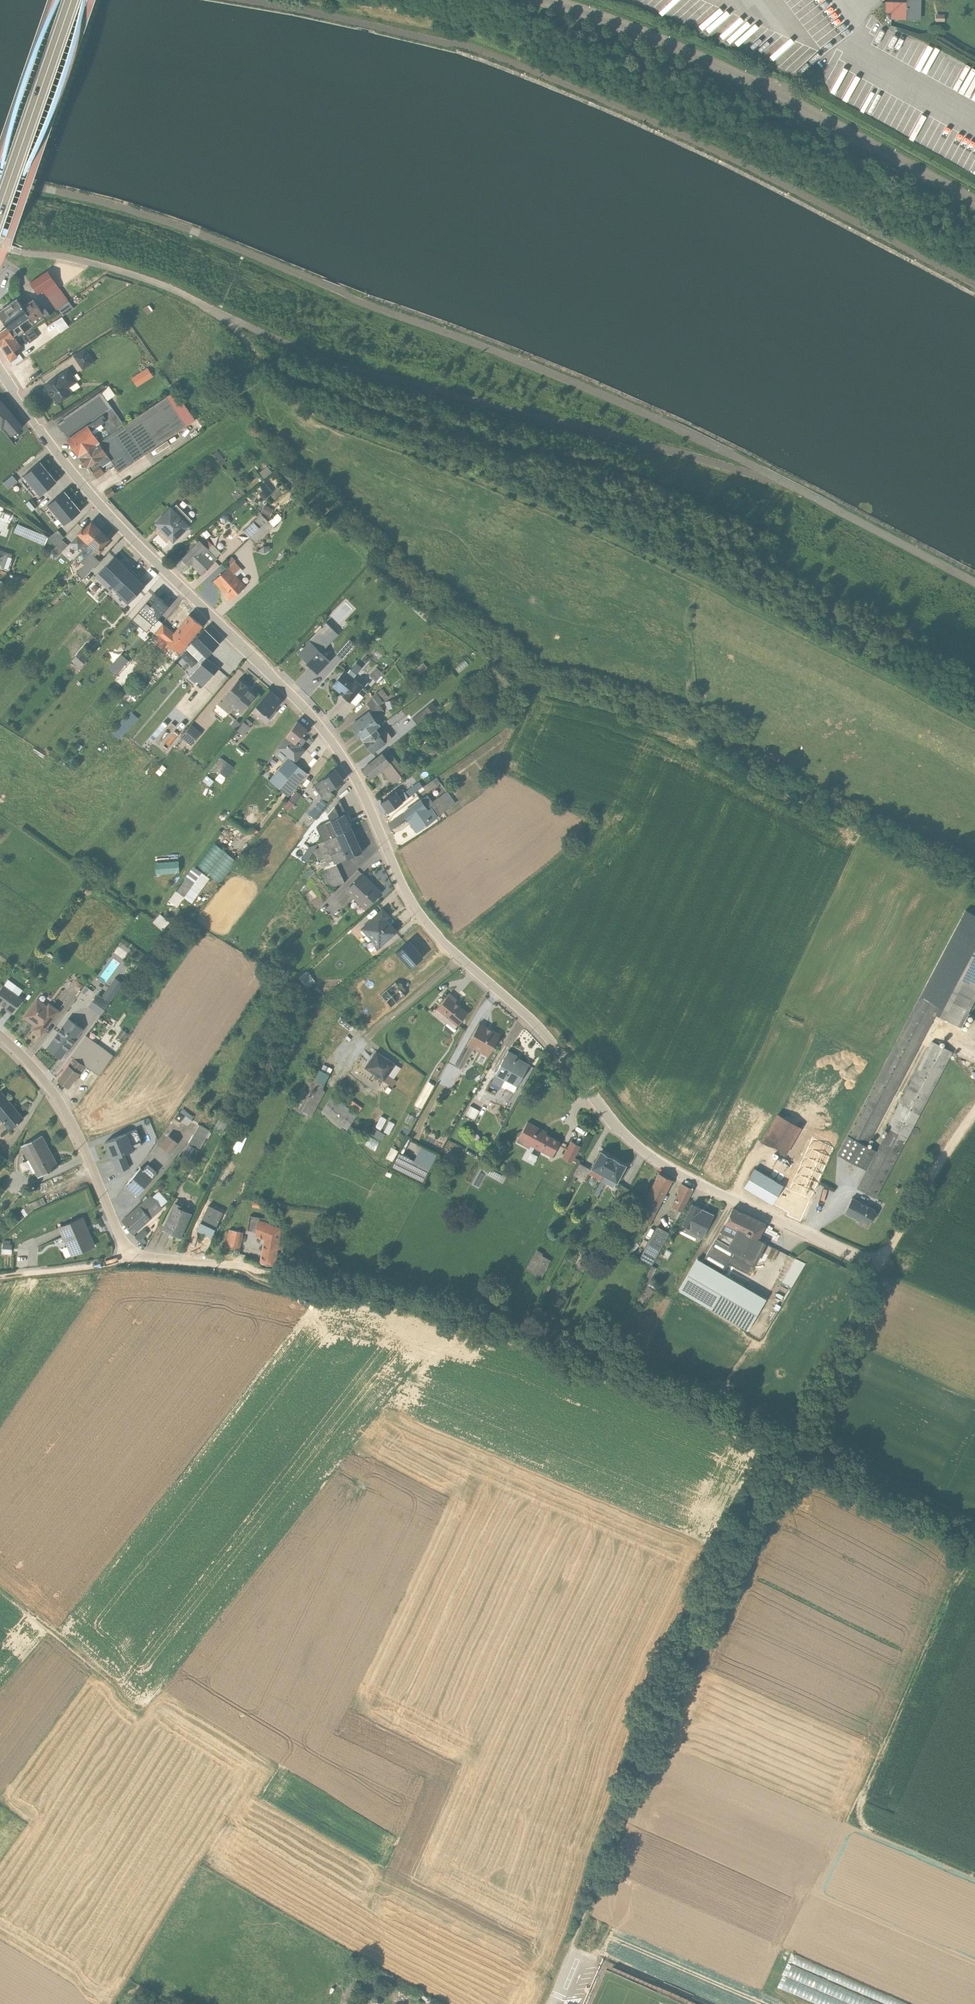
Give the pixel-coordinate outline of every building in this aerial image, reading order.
[(890,19),(919,20),(920,0),(906,0),(906,2),(884,1),(884,12),(891,13),(890,19)] [(48,296),(59,288),(47,271),(30,282),(38,294),(43,291),(47,297),(48,296)] [(56,308),(56,309),(68,301),(59,288),(48,296),(56,308)] [(7,328),(15,339),(25,333),(19,323),(28,317),(22,307),(17,299),(0,311),(0,317),(7,328)] [(28,317),(34,325),(53,312),(52,310),(48,312),(45,307),(41,310),(33,299),(22,307),(28,317)] [(58,308),(63,315),(73,309),(68,302),(58,308)] [(10,361),(17,356),(14,351),(28,341),(29,342),(37,337),(31,328),(25,333),(15,339),(7,328),(0,333),(0,345),(10,361)] [(138,385),(155,375),(149,366),(132,376),(138,385)] [(45,385),(57,403),(72,393),(68,388),(77,382),(68,368),(45,385)] [(109,387),(62,418),(62,419),(63,420),(57,425),(62,432),(63,431),(68,439),(67,439),(79,457),(124,426),(107,401),(115,396),(109,387)] [(1,429),(4,427),(11,436),(22,427),(0,401),(0,427),(1,429)] [(118,473),(143,455),(124,426),(79,458),(90,472),(92,472),(97,478),(114,467),(118,473)] [(24,478),(20,481),(33,496),(37,493),(39,496),(56,482),(40,462),(23,476),(24,478)] [(111,489),(104,493),(108,498),(114,494),(111,489)] [(46,511),(59,526),(62,523),(64,525),(80,511),(64,491),(47,505),(49,508),(46,511)] [(265,504),(262,512),(271,516),(274,508),(265,504)] [(188,525),(192,521),(176,505),(172,509),(171,508),(155,524),(161,530),(157,534),(166,544),(170,540),(172,542),(189,526),(188,525)] [(246,530),(254,537),(260,530),(257,527),(265,518),(261,514),(246,530)] [(77,535),(70,543),(78,551),(80,549),(82,550),(100,531),(91,523),(85,529),(82,527),(76,534),(77,535)] [(63,537),(57,530),(48,538),(55,545),(63,537)] [(103,546),(109,539),(100,531),(75,557),(84,565),(76,574),(82,579),(99,561),(95,557),(97,553),(99,555),(105,548),(103,546)] [(56,558),(67,545),(62,540),(53,549),(52,548),(47,554),(52,559),(55,557),(56,558)] [(199,541),(181,559),(189,567),(190,565),(201,575),(213,563),(213,562),(217,559),(208,550),(208,549),(199,541)] [(0,550),(0,569),(2,570),(3,568),(7,570),(11,559),(10,558),(11,554),(0,550)] [(114,557),(95,577),(110,591),(131,570),(123,563),(122,564),(114,557)] [(235,561),(234,559),(232,557),(225,564),(228,567),(213,581),(230,600),(246,586),(236,576),(242,571),(240,568),(234,562),(235,561)] [(116,594),(127,604),(144,586),(142,587),(137,582),(140,579),(131,570),(114,588),(118,592),(116,594)] [(156,598),(153,595),(152,595),(132,620),(152,637),(163,624),(157,620),(164,612),(162,610),(167,605),(159,598),(156,599),(156,598)] [(155,633),(180,654),(188,645),(187,645),(202,627),(188,615),(174,632),(163,624),(155,633)] [(321,652),(337,634),(326,623),(297,652),(317,672),(329,660),(321,652)] [(219,644),(204,629),(188,645),(185,648),(185,649),(190,653),(189,654),(200,663),(188,677),(195,683),(196,682),(203,687),(219,668),(212,662),(211,662),(206,658),(206,657),(219,644)] [(344,659),(357,644),(350,638),(337,653),(344,659)] [(82,667),(89,655),(80,649),(72,661),(82,667)] [(109,667),(116,674),(130,659),(122,652),(109,667)] [(384,676),(376,668),(368,676),(377,684),(384,676)] [(357,675),(349,670),(347,673),(344,671),(330,687),(342,697),(350,703),(355,707),(363,698),(358,693),(363,687),(354,679),(357,675)] [(248,688),(238,680),(217,704),(236,720),(255,697),(247,689),(248,688)] [(394,696),(392,694),(387,697),(381,690),(376,693),(365,704),(370,711),(350,725),(361,740),(383,724),(378,716),(383,712),(379,707),(394,696)] [(281,701),(270,692),(263,700),(262,699),(252,712),(266,724),(277,712),(274,709),(281,701)] [(413,718),(418,723),(437,707),(433,702),(413,718)] [(132,710),(112,731),(119,738),(139,717),(132,710)] [(252,723),(247,719),(237,730),(244,735),(250,727),(249,726),(252,723)] [(304,733),(307,730),(297,722),(278,748),(288,758),(269,781),(288,797),(307,774),(294,763),(305,750),(301,747),(306,741),(302,737),(305,733),(304,733)] [(192,743),(202,731),(192,723),(182,735),(192,743)] [(361,740),(372,754),(386,744),(385,743),(391,739),(385,730),(379,733),(376,729),(361,740)] [(381,753),(361,770),(369,780),(381,771),(392,785),(401,777),(400,776),(405,772),(387,750),(382,754),(381,753)] [(216,773),(225,762),(220,758),(211,769),(216,773)] [(233,767),(227,762),(214,779),(220,783),(233,767)] [(343,781),(336,770),(313,786),(321,798),(308,814),(314,818),(332,794),(328,791),(343,781)] [(206,776),(202,781),(209,786),(213,781),(206,776)] [(440,783),(436,778),(423,788),(426,793),(440,783)] [(395,792),(380,803),(388,813),(422,787),(419,782),(404,793),(404,792),(398,796),(395,792)] [(295,791),(283,806),(289,811),(301,796),(295,791)] [(428,796),(403,813),(416,831),(455,802),(447,791),(432,802),(428,796)] [(347,819),(348,819),(339,801),(327,813),(330,821),(316,827),(322,841),(351,829),(347,819)] [(319,857),(332,888),(344,882),(336,864),(362,852),(351,829),(322,841),(317,843),(319,847),(313,850),(317,858),(319,857)] [(237,862),(213,844),(197,866),(221,884),(237,862)] [(305,861),(317,844),(309,847),(301,858),(305,861)] [(156,860),(157,872),(181,871),(180,859),(156,860)] [(175,891),(168,901),(177,907),(184,897),(192,903),(209,878),(193,867),(176,892),(175,891)] [(382,892),(362,873),(345,891),(364,910),(382,892)] [(389,916),(383,909),(360,929),(378,949),(396,932),(385,919),(389,916)] [(974,997),(974,914),(965,909),(919,995),(938,1005),(934,1013),(960,1026),(974,997)] [(169,922),(160,914),(153,922),(162,930),(169,922)] [(421,955),(409,941),(395,953),(409,968),(418,961),(416,959),(421,955)] [(145,963),(140,960),(137,964),(138,965),(126,981),(130,984),(145,963)] [(308,987),(316,980),(308,970),(300,976),(308,987)] [(97,994),(88,1007),(99,1015),(123,983),(115,978),(101,996),(98,994),(97,994)] [(11,1015),(22,1000),(18,996),(22,990),(8,980),(4,986),(3,985),(0,989),(0,1004),(6,1008),(4,1010),(11,1015)] [(405,994),(395,982),(380,995),(391,1007),(405,994)] [(449,991),(433,1011),(439,1016),(440,1016),(447,1021),(444,1023),(442,1029),(448,1034),(453,1031),(456,1028),(454,1026),(467,1011),(454,1000),(456,997),(449,991)] [(45,996),(43,995),(42,995),(40,996),(38,999),(37,998),(23,1017),(34,1026),(31,1030),(40,1037),(60,1011),(49,1003),(47,1005),(43,1002),(45,998),(45,996)] [(919,995),(918,995),(846,1133),(866,1143),(934,1013),(938,1005),(919,995)] [(61,1059),(83,1029),(67,1018),(46,1048),(61,1059)] [(500,1032),(479,1021),(467,1043),(487,1054),(500,1032)] [(118,1035),(117,1036),(122,1040),(124,1038),(124,1039),(127,1034),(121,1029),(118,1034),(118,1035)] [(73,1058),(57,1080),(68,1088),(85,1066),(98,1075),(113,1055),(85,1035),(70,1055),(73,1058)] [(919,1111),(952,1050),(931,1039),(885,1127),(887,1128),(876,1149),(865,1168),(856,1187),(874,1196),(919,1111)] [(376,1048),(363,1066),(392,1084),(396,1079),(393,1077),(400,1066),(376,1048)] [(504,1087),(505,1085),(513,1090),(528,1062),(516,1055),(517,1053),(508,1048),(489,1082),(499,1087),(500,1085),(504,1087)] [(493,1076),(495,1070),(490,1067),(487,1073),(493,1076)] [(325,1083),(330,1074),(320,1068),(315,1077),(325,1083)] [(314,1087),(306,1106),(316,1109),(323,1091),(314,1087)] [(0,1092),(0,1125),(3,1123),(10,1131),(24,1119),(1,1091),(0,1092)] [(322,1110),(347,1128),(359,1111),(334,1094),(322,1110)] [(785,1094),(762,1138),(799,1157),(807,1142),(796,1137),(803,1123),(795,1119),(803,1104),(785,1094)] [(471,1101),(467,1111),(476,1115),(481,1106),(471,1101)] [(193,1117),(181,1109),(179,1112),(191,1120),(193,1117)] [(222,1133),(228,1121),(220,1116),(214,1128),(222,1133)] [(389,1117),(386,1129),(391,1130),(395,1119),(389,1117)] [(527,1119),(516,1139),(528,1146),(530,1143),(551,1155),(559,1139),(545,1131),(546,1129),(527,1119)] [(183,1153),(193,1159),(206,1137),(208,1138),(210,1133),(208,1132),(209,1130),(199,1125),(183,1153)] [(142,1144),(136,1129),(104,1142),(117,1173),(129,1168),(124,1154),(135,1150),(134,1148),(142,1144)] [(866,1143),(846,1133),(835,1152),(865,1168),(876,1149),(866,1143)] [(21,1146),(28,1160),(27,1161),(33,1173),(35,1173),(38,1178),(58,1167),(41,1135),(21,1146)] [(176,1143),(168,1136),(160,1146),(169,1152),(176,1143)] [(810,1137),(788,1188),(781,1185),(783,1182),(753,1167),(742,1185),(742,1186),(743,1187),(744,1186),(787,1212),(786,1214),(799,1220),(832,1147),(810,1137)] [(580,1144),(570,1138),(561,1155),(571,1161),(580,1144)] [(400,1148),(393,1163),(424,1178),(438,1149),(422,1142),(416,1156),(400,1148)] [(601,1178),(614,1156),(600,1148),(590,1167),(579,1161),(567,1183),(570,1185),(576,1174),(584,1179),(589,1172),(601,1178)] [(593,1193),(596,1195),(604,1180),(613,1185),(615,1181),(616,1181),(626,1163),(614,1156),(601,1178),(593,1193)] [(140,1167),(126,1185),(137,1194),(156,1172),(147,1165),(143,1170),(140,1167)] [(648,1221),(671,1177),(659,1171),(658,1172),(638,1215),(648,1221)] [(680,1209),(691,1187),(681,1182),(670,1204),(672,1205),(668,1214),(674,1218),(679,1209),(680,1209)] [(627,1188),(622,1185),(609,1206),(615,1209),(627,1188)] [(122,1222),(132,1235),(162,1208),(160,1207),(167,1201),(159,1192),(122,1222)] [(870,1217),(873,1218),(877,1210),(875,1209),(875,1208),(851,1196),(843,1210),(860,1219),(859,1221),(866,1225),(870,1217)] [(24,1217),(32,1210),(45,1204),(43,1198),(29,1204),(20,1212),(24,1217)] [(678,1230),(699,1240),(713,1212),(691,1201),(681,1222),(682,1222),(678,1230)] [(183,1207),(174,1203),(162,1230),(181,1238),(192,1214),(182,1209),(183,1207)] [(223,1213),(208,1206),(196,1231),(210,1238),(223,1213)] [(757,1236),(764,1221),(732,1206),(702,1259),(721,1270),(727,1260),(750,1272),(766,1240),(765,1240),(757,1236)] [(263,1221),(264,1218),(250,1216),(247,1231),(255,1232),(255,1236),(264,1238),(261,1260),(274,1262),(277,1246),(281,1246),(282,1238),(279,1238),(282,1225),(263,1221)] [(647,1221),(638,1217),(633,1227),(642,1232),(647,1221)] [(94,1246),(82,1218),(60,1227),(72,1255),(94,1246)] [(668,1231),(657,1224),(639,1256),(651,1262),(668,1231)] [(144,1229),(135,1237),(139,1242),(139,1241),(143,1245),(146,1242),(142,1239),(148,1234),(144,1229)] [(243,1234),(228,1230),(224,1250),(238,1253),(243,1234)] [(10,1242),(3,1242),(2,1253),(11,1254),(11,1245),(10,1245),(10,1242)] [(543,1274),(552,1254),(536,1246),(527,1266),(543,1274)] [(671,1249),(666,1246),(662,1254),(667,1257),(671,1249)] [(678,1288),(747,1328),(766,1296),(721,1270),(702,1259),(697,1256),(678,1288)] [(650,1276),(656,1265),(652,1263),(633,1298),(641,1302),(642,1300),(645,1302),(657,1281),(650,1276)] [(551,1303),(561,1307),(566,1295),(556,1291),(551,1303)] [(787,1957),(778,1981),(813,1994),(815,1989),(818,1990),(816,1995),(825,1999),(827,1994),(833,1996),(835,1991),(792,1974),(795,1968),(801,1970),(802,1970),(810,1973),(811,1970),(818,1972),(819,1970),(787,1957)]
